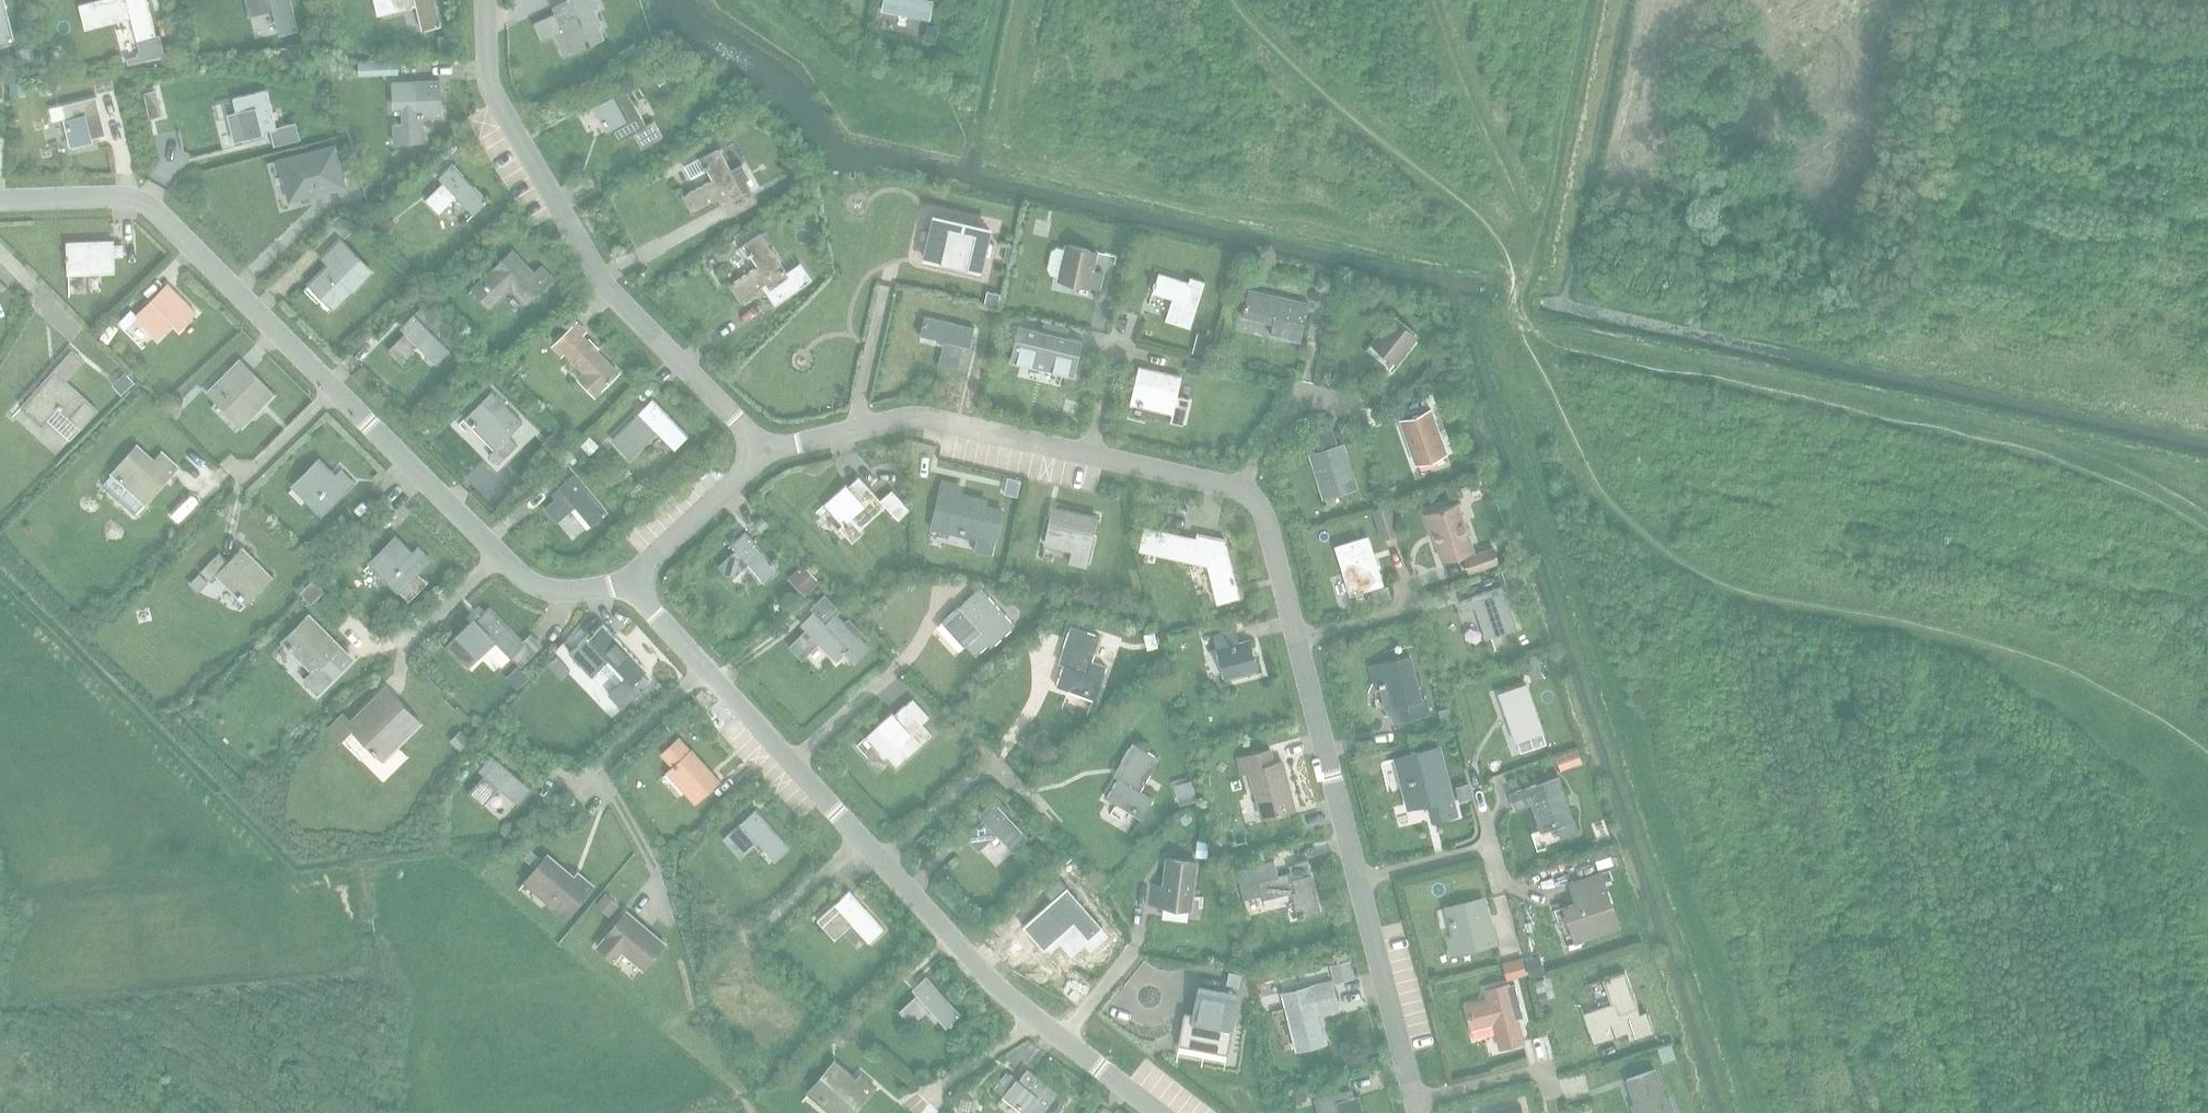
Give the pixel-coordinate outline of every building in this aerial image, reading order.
[(14,39),(4,0),(0,0),(0,43),(14,39)] [(132,17),(137,39),(156,34),(147,0),(95,0),(80,4),(86,28),(132,17)] [(249,16),(273,11),(278,34),(298,30),(290,0),(245,0),(249,16)] [(442,25),(435,0),(374,0),(378,16),(416,6),(422,30),(442,25)] [(559,3),(562,10),(534,23),(542,40),(564,30),(575,53),(592,45),(604,39),(598,26),(602,24),(595,9),(600,6),(597,0),(567,0),(559,3)] [(882,10),(930,19),(934,0),(884,0),(882,10)] [(405,104),(406,116),(406,123),(393,123),(394,142),(411,141),(411,133),(422,132),(422,115),(442,114),(440,78),(391,81),(392,104),(405,104)] [(275,145),(300,138),(296,123),(276,128),(267,89),(234,98),(238,111),(234,112),(241,140),(263,135),(263,131),(272,129),(275,145)] [(646,125),(627,91),(614,98),(613,96),(593,107),(607,132),(609,131),(616,143),(633,134),(641,149),(663,137),(653,120),(646,125)] [(92,137),(106,134),(97,95),(63,103),(66,117),(64,117),(71,145),(93,140),(92,137)] [(294,178),(298,197),(345,185),(335,146),(280,159),(285,181),(294,178)] [(695,176),(709,169),(715,179),(684,195),(693,212),(720,198),(724,205),(744,194),(752,189),(747,180),(750,178),(743,164),(731,170),(719,148),(689,164),(695,176)] [(475,214),(488,201),(452,164),(443,173),(448,178),(426,199),(439,213),(457,196),(475,214)] [(935,215),(925,258),(979,270),(983,255),(991,257),(994,243),(994,242),(986,240),(989,227),(935,215)] [(759,265),(731,285),(743,301),(766,284),(773,294),(769,296),(775,306),(814,279),(802,261),(788,270),(760,233),(744,244),(759,265)] [(334,308),(347,294),(371,271),(340,239),(326,253),(333,260),(309,283),(334,308)] [(116,255),(124,255),(123,243),(115,244),(115,240),(67,242),(69,274),(116,272),(116,255)] [(1052,250),(1048,269),(1050,273),(1059,275),(1058,279),(1098,288),(1102,273),(1092,270),(1096,251),(1066,245),(1065,248),(1056,247),(1052,250)] [(481,280),(494,294),(497,298),(510,287),(525,303),(552,278),(542,267),(534,274),(513,251),(481,280)] [(1188,282),(1158,272),(1152,291),(1172,297),(1165,320),(1190,327),(1204,281),(1190,277),(1188,282)] [(1336,277),(1323,274),(1320,287),(1333,289),(1336,277)] [(158,335),(188,306),(168,286),(139,315),(139,316),(158,335)] [(1302,341),(1310,304),(1247,290),(1242,315),(1247,317),(1248,310),(1275,316),(1271,333),(1302,341)] [(132,308),(121,320),(128,327),(139,316),(139,315),(132,308)] [(436,364),(450,350),(414,314),(405,323),(410,328),(389,350),(402,363),(419,346),(436,364)] [(1418,335),(1393,315),(1371,343),(1396,362),(1418,335)] [(972,340),(974,327),(924,316),(920,334),(944,340),(939,364),(957,368),(964,338),(972,340)] [(577,321),(553,345),(561,354),(565,351),(586,372),(579,378),(595,394),(601,388),(618,372),(584,337),(589,333),(577,321)] [(1013,349),(1010,359),(1074,375),(1076,365),(1083,339),(1019,324),(1013,349)] [(51,350),(29,337),(3,378),(24,391),(34,376),(74,401),(84,384),(45,359),(51,350)] [(1182,377),(1139,368),(1131,404),(1173,413),(1171,422),(1184,425),(1190,399),(1178,396),(1182,377)] [(257,412),(275,394),(253,372),(237,387),(226,376),(209,393),(231,415),(245,400),(257,412)] [(492,391),(465,417),(495,448),(489,454),(498,464),(517,445),(508,436),(522,422),(492,391)] [(654,398),(644,407),(640,411),(640,412),(612,438),(630,457),(659,431),(676,448),(690,435),(654,398)] [(1418,465),(1448,454),(1431,409),(1401,420),(1418,465)] [(1326,450),(1311,455),(1325,498),(1357,488),(1343,445),(1338,447),(1335,439),(1324,443),(1326,450)] [(138,446),(113,474),(105,483),(137,512),(146,502),(170,474),(138,446)] [(322,514),(353,482),(344,472),(335,481),(317,463),(297,483),(312,498),(309,501),(322,514)] [(592,525),(607,513),(574,473),(564,481),(569,487),(546,507),(557,522),(576,506),(592,525)] [(847,483),(832,498),(826,503),(845,523),(840,528),(853,543),(864,532),(861,529),(886,506),(898,519),(910,509),(892,490),(881,500),(859,477),(849,486),(847,483)] [(959,486),(943,482),(932,527),(949,531),(949,528),(978,534),(985,502),(966,498),(966,496),(962,495),(962,497),(957,496),(959,486)] [(1457,501),(1423,513),(1433,543),(1436,542),(1442,560),(1473,550),(1457,501)] [(1088,558),(1089,551),(1097,517),(1060,508),(1056,522),(1053,521),(1048,541),(1074,547),(1073,555),(1088,558)] [(1210,562),(1217,592),(1220,601),(1239,597),(1226,545),(1224,545),(1225,539),(1215,537),(1214,542),(1144,527),(1139,546),(1210,562)] [(766,581),(780,569),(746,531),(737,539),(742,544),(718,565),(731,579),(750,563),(766,581)] [(1352,594),(1382,584),(1368,538),(1338,548),(1352,594)] [(394,540),(374,560),(388,575),(386,577),(399,590),(400,589),(411,600),(428,582),(418,571),(430,559),(420,548),(411,557),(394,540)] [(248,604),(274,578),(243,547),(217,573),(248,604)] [(1493,548),(1464,558),(1469,572),(1498,562),(1493,548)] [(965,647),(967,645),(976,655),(989,644),(992,647),(1016,625),(980,587),(959,607),(942,622),(965,647)] [(1488,640),(1517,629),(1501,587),(1462,600),(1466,611),(1476,607),(1488,640)] [(812,607),(815,610),(806,618),(812,624),(790,646),(803,659),(821,642),(839,660),(847,651),(856,661),(868,649),(856,637),(861,632),(848,619),(843,624),(834,615),(839,610),(824,595),(812,607)] [(480,657),(478,655),(494,639),(511,656),(526,642),(490,606),(481,615),(486,620),(477,628),(470,621),(445,646),(468,669),(480,657)] [(314,672),(308,678),(306,680),(318,693),(348,664),(340,655),(345,650),(310,615),(284,641),(314,672)] [(593,630),(569,652),(592,676),(610,658),(627,676),(609,693),(622,708),(651,681),(643,673),(647,669),(603,623),(595,631),(593,630)] [(1096,699),(1108,665),(1093,660),(1102,636),(1073,625),(1062,656),(1067,658),(1058,685),(1096,699)] [(1235,630),(1213,636),(1224,678),(1258,669),(1250,639),(1239,642),(1235,630)] [(557,656),(549,663),(562,678),(570,670),(557,656)] [(1395,660),(1370,667),(1375,685),(1388,681),(1394,706),(1400,704),(1404,719),(1430,712),(1426,697),(1422,698),(1410,656),(1395,660)] [(1538,660),(1525,664),(1531,679),(1543,675),(1538,660)] [(1517,741),(1542,732),(1526,686),(1500,695),(1517,741)] [(878,725),(869,733),(898,766),(907,757),(908,757),(933,734),(923,724),(931,717),(914,698),(906,705),(906,704),(896,713),(894,711),(878,725)] [(386,758),(421,722),(397,699),(382,714),(372,703),(351,724),(386,758)] [(690,751),(679,738),(663,752),(675,765),(669,771),(696,801),(719,781),(691,750),(690,751)] [(1143,818),(1155,798),(1142,790),(1160,758),(1133,742),(1117,769),(1122,772),(1107,797),(1143,818)] [(1439,747),(1397,758),(1410,807),(1431,801),(1436,819),(1441,817),(1457,814),(1439,747)] [(1560,768),(1579,761),(1574,748),(1555,755),(1560,768)] [(1264,817),(1296,809),(1284,761),(1275,763),(1271,749),(1240,757),(1244,772),(1252,770),(1264,817)] [(519,802),(531,788),(492,755),(484,765),(490,770),(470,793),(484,806),(500,787),(519,802)] [(1558,776),(1510,793),(1516,809),(1531,803),(1541,831),(1557,826),(1561,838),(1578,832),(1558,776)] [(1015,850),(1029,838),(994,801),(985,809),(989,814),(967,835),(980,849),(998,833),(1015,850)] [(724,838),(728,843),(741,857),(759,841),(776,860),(790,847),(756,809),(724,838)] [(1606,847),(1587,853),(1590,860),(1609,854),(1606,847)] [(578,879),(548,854),(525,882),(549,902),(548,903),(565,918),(593,885),(581,875),(578,879)] [(1192,907),(1197,861),(1169,858),(1166,884),(1153,883),(1151,902),(1192,907)] [(1303,916),(1322,911),(1309,861),(1295,864),(1297,871),(1258,881),(1263,899),(1296,891),(1303,916)] [(1599,872),(1570,882),(1577,902),(1565,907),(1577,943),(1619,928),(1599,872)] [(1455,876),(1429,882),(1440,927),(1450,925),(1455,947),(1493,937),(1481,889),(1459,894),(1455,876)] [(1064,906),(1030,937),(1042,950),(1051,961),(1083,932),(1096,946),(1109,934),(1076,898),(1080,895),(1071,885),(1057,898),(1064,906)] [(870,940),(884,927),(849,890),(840,898),(845,904),(823,925),(836,939),(853,922),(870,940)] [(665,943),(627,911),(598,946),(615,960),(622,951),(644,969),(665,943)] [(1616,1002),(1583,1013),(1590,1031),(1594,1044),(1616,1036),(1612,1024),(1622,1020),(1629,1041),(1651,1033),(1643,1012),(1640,1013),(1626,971),(1607,978),(1616,1002)] [(947,1026),(961,1013),(927,975),(918,984),(923,989),(900,1010),(912,1024),(931,1007),(947,1026)] [(1318,1009),(1338,1004),(1332,982),(1285,994),(1297,1041),(1324,1034),(1318,1009)] [(1508,984),(1486,990),(1489,999),(1467,1005),(1473,1027),(1494,1022),(1501,1047),(1523,1041),(1508,984)] [(1184,1016),(1179,1041),(1226,1050),(1235,1005),(1237,994),(1199,987),(1193,1018),(1184,1016)] [(1671,1044),(1655,1049),(1658,1059),(1674,1054),(1671,1044)] [(874,1086),(862,1075),(855,1082),(834,1063),(813,1087),(834,1107),(832,1109),(837,1112),(850,1112),(874,1086)] [(995,1087),(1004,1094),(1003,1095),(1025,1112),(1026,1111),(1029,1112),(1058,1112),(1068,1100),(1028,1068),(1019,1080),(1016,1078),(1015,1080),(1007,1073),(995,1087)] [(1627,1080),(1638,1111),(1634,1112),(1675,1112),(1672,1104),(1668,1106),(1656,1070),(1627,1080)] [(1360,1096),(1338,1101),(1336,1093),(1316,1098),(1319,1112),(1364,1112),(1360,1096)]
